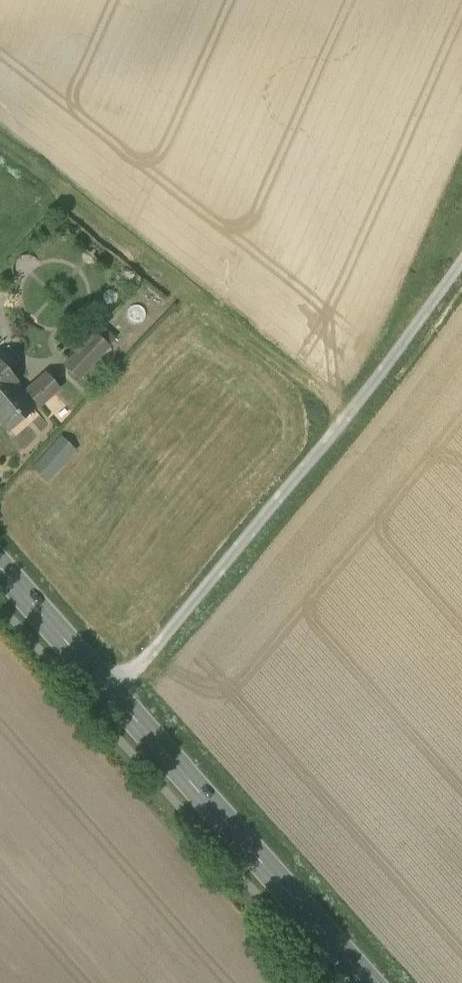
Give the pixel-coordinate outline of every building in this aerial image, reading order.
[(94,332),(63,364),(78,378),(109,345),(94,332)] [(0,361),(0,418),(9,428),(32,408),(12,384),(16,380),(0,361)] [(46,372),(25,391),(38,406),(59,387),(46,372)] [(50,482),(79,450),(62,434),(32,467),(50,482)]
